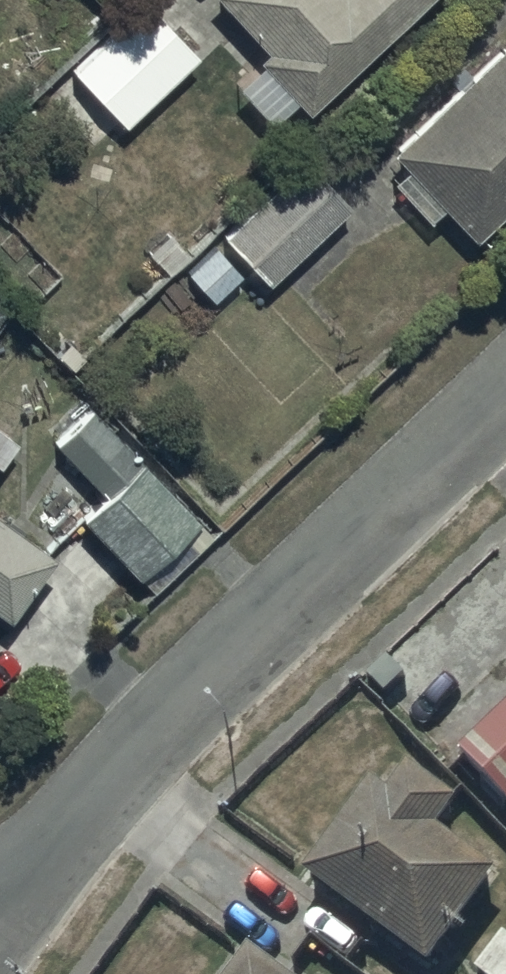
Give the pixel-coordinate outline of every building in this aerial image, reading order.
[(304,117),(427,0),(213,0),(263,53),(252,64),(257,69),(236,89),(269,125),(292,104),(304,117)] [(71,74),(122,129),(195,61),(191,57),(203,45),(186,28),(175,38),(145,5),(71,74)] [(471,244),(505,211),(505,47),(504,44),(386,154),(402,171),(389,184),(427,225),(441,212),(471,244)] [(219,240),(266,289),(347,212),(300,163),(219,240)] [(197,522),(89,408),(50,445),(104,502),(80,525),(134,582),(197,522)] [(7,627),(53,565),(0,525),(0,622),(7,627)] [(505,809),(505,717),(460,761),(505,809)] [(304,885),(425,973),(429,973),(499,880),(440,837),(458,812),(409,776),(390,802),(372,789),(304,885)] [(236,973),(267,973),(247,959),(236,973)]
